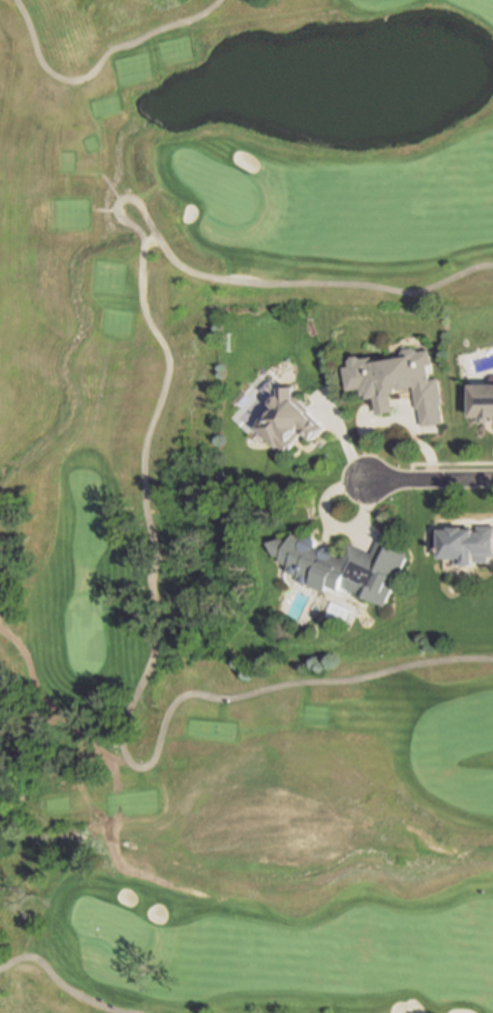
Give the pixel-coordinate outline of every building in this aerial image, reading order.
[(417,348),(418,349),(429,347),(432,362),(428,363),(430,377),(438,376),(442,403),(440,403),(443,421),(438,422),(427,424),(421,425),(418,407),(416,407),(412,384),(400,386),(400,390),(391,391),(394,409),(377,412),(374,395),(367,396),(366,392),(361,393),(360,386),(347,388),(343,363),(345,363),(344,357),(349,356),(352,353),(358,352),(361,354),(381,351),(382,356),(398,353),(397,352),(400,351),(403,346),(412,345),(417,348)] [(473,380),(492,380),(492,420),(484,420),(484,414),(473,414),(473,380)] [(294,384),(294,393),(295,393),(311,407),(309,409),(325,425),(318,434),(317,433),(311,439),(303,431),(294,440),(295,441),(287,450),(280,443),(278,445),(256,424),(259,421),(259,418),(264,413),(267,413),(268,414),(269,412),(270,411),(270,410),(271,409),(271,408),(272,408),(272,407),(273,407),(273,406),(274,406),(275,406),(275,405),(276,405),(277,404),(273,400),(273,396),(277,391),(279,391),(279,384),(294,384)] [(480,525),(492,525),(492,556),(490,556),(490,561),(479,561),(479,564),(457,564),(457,561),(457,556),(445,556),(445,528),(455,528),(455,526),(470,526),(470,528),(480,528),(480,525)] [(294,532),(303,536),(304,535),(305,535),(306,534),(307,534),(308,534),(309,534),(310,534),(311,534),(312,535),(313,535),(313,536),(314,536),(314,537),(315,537),(315,538),(316,539),(316,540),(316,541),(316,542),(316,543),(323,547),(324,547),(324,546),(325,546),(325,545),(326,545),(327,545),(328,545),(329,545),(330,545),(331,545),(332,546),(333,547),(333,548),(334,548),(334,549),(334,550),(334,551),(334,552),(334,553),(341,556),(350,540),(371,551),(378,538),(407,553),(382,605),(343,585),(341,589),(331,583),(327,592),(321,589),(287,571),(291,565),(280,559),(282,555),(274,551),(272,540),(283,536),(290,540),(294,532)]
